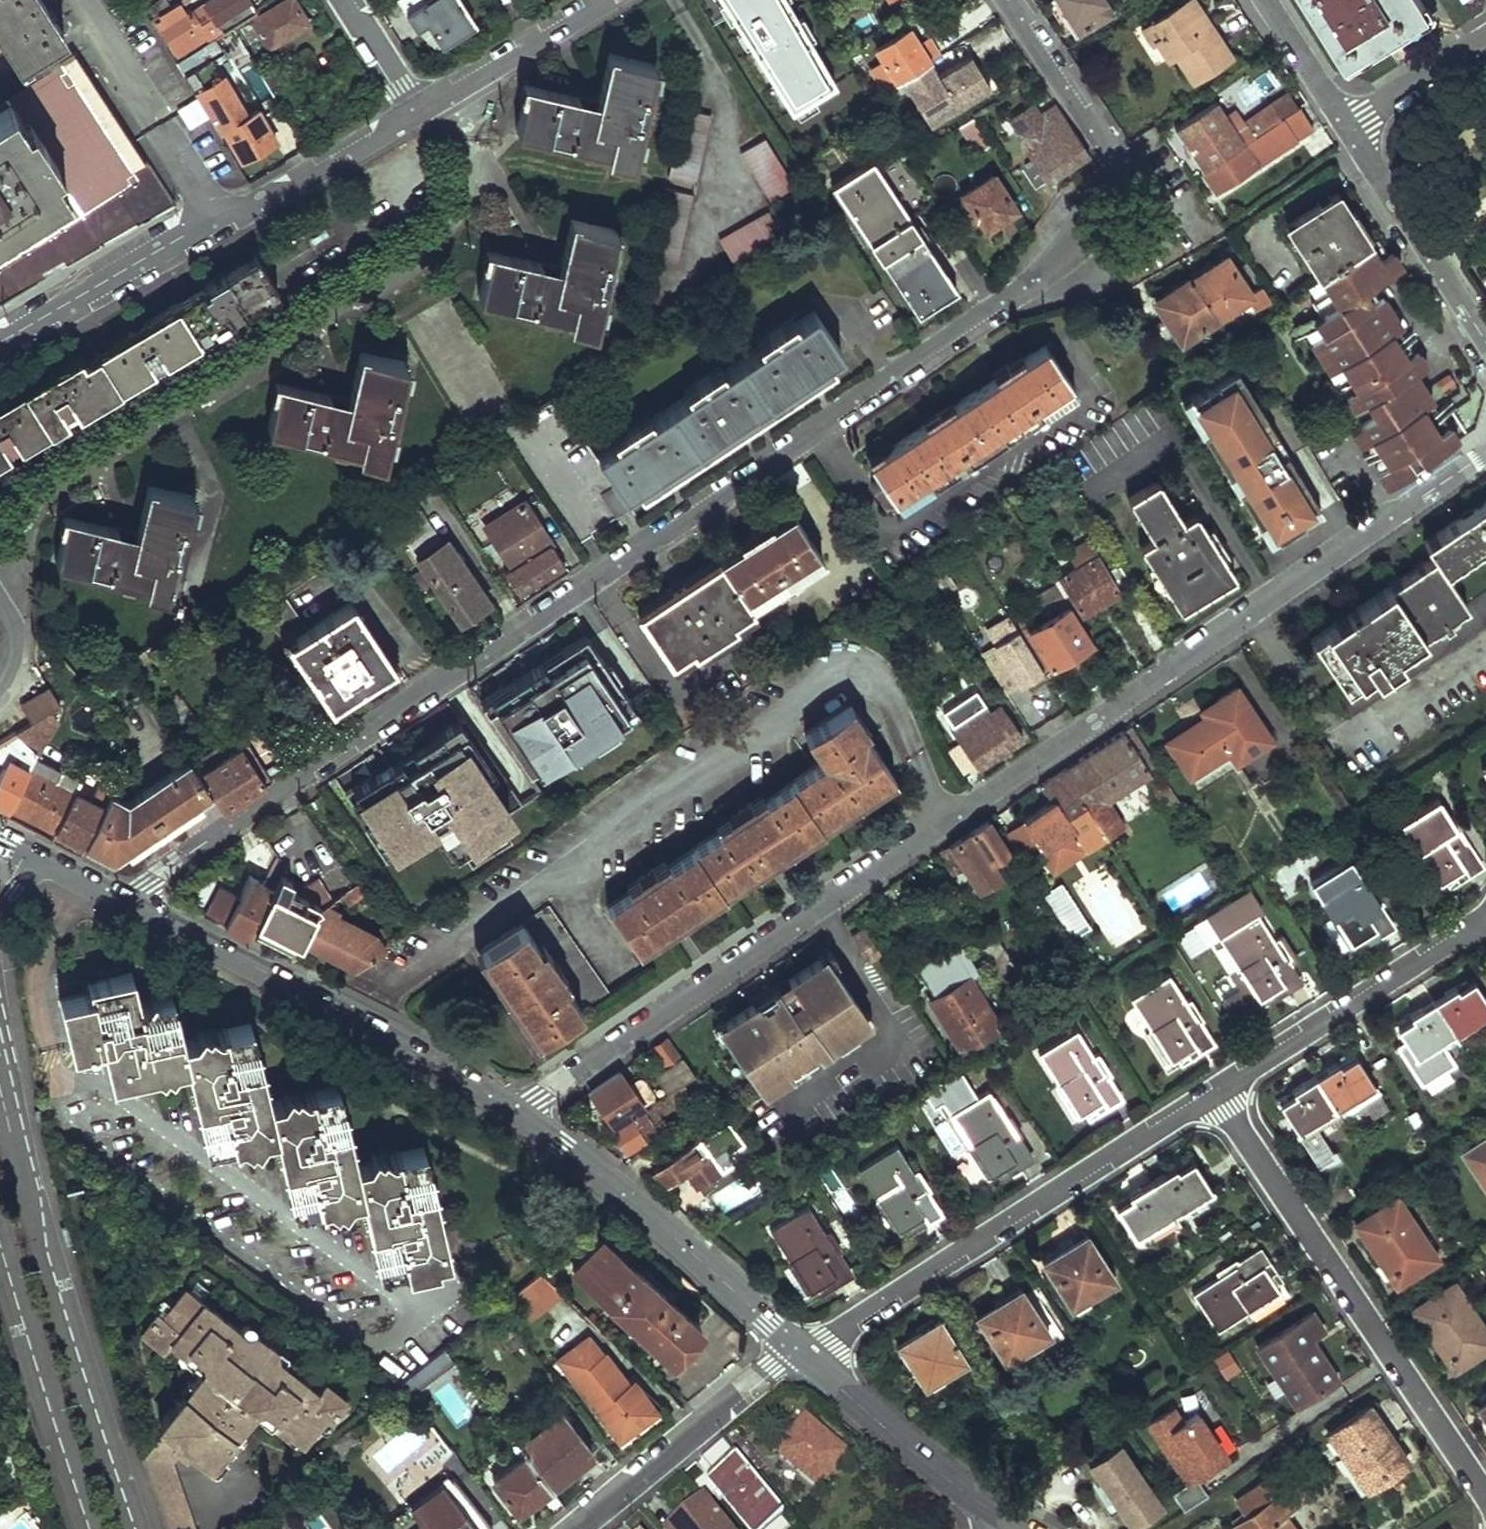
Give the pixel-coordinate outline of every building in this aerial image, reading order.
[(21,62),(67,33),(44,0),(0,0),(0,32),(6,40),(21,62)] [(257,10),(250,0),(208,0),(205,2),(214,16),(200,25),(191,12),(186,16),(178,3),(156,18),(181,55),(208,36),(211,41),(257,10)] [(259,50),(309,19),(298,0),(284,0),(244,26),(259,50)] [(432,50),(477,21),(463,0),(401,0),(432,50)] [(788,0),(715,0),(786,112),(839,79),(788,0)] [(1082,26),(1108,11),(1101,0),(1065,0),(1082,26)] [(1356,66),(1432,18),(1421,0),(1314,0),(1356,66)] [(214,16),(205,2),(191,12),(200,25),(214,16)] [(1142,30),(1163,63),(1171,58),(1189,85),(1225,63),(1187,2),(1142,30)] [(920,44),(911,30),(877,50),(897,84),(903,80),(931,63),(942,57),(930,38),(920,44)] [(180,63),(224,135),(229,132),(243,160),(277,141),(261,112),(248,119),(205,46),(180,63)] [(147,160),(77,51),(0,101),(0,256),(147,160)] [(529,86),(518,130),(609,152),(608,158),(631,163),(652,67),(610,56),(598,104),(529,86)] [(972,56),(939,76),(931,63),(903,80),(924,114),(938,105),(946,117),(992,88),(972,56)] [(269,76),(283,98),(293,92),(279,70),(269,76)] [(1243,125),(1252,139),(1297,110),(1287,95),(1243,125)] [(1012,116),(1021,129),(1043,114),(1034,101),(1012,116)] [(1174,130),(1201,173),(1241,146),(1232,132),(1213,104),(1174,130)] [(1017,132),(1048,181),(1089,153),(1057,105),(1043,114),(1021,129),(1017,132)] [(711,114),(684,108),(667,181),(694,188),(711,114)] [(1241,146),(1201,173),(1215,193),(1312,130),(1298,108),(1297,110),(1252,139),(1241,146)] [(958,128),(976,155),(991,145),(973,119),(958,128)] [(1252,139),(1243,125),(1232,132),(1241,146),(1252,139)] [(765,137),(741,153),(770,200),(794,184),(765,137)] [(832,184),(917,313),(956,288),(907,214),(935,197),(910,158),(899,140),(832,184)] [(952,199),(971,229),(979,224),(985,233),(1021,210),(994,169),(958,193),(959,195),(952,199)] [(693,195),(666,189),(650,257),(677,263),(693,195)] [(1286,226),(1318,279),(1368,245),(1337,193),(1286,226)] [(768,211),(720,240),(734,263),(782,234),(768,211)] [(489,252),(478,294),(569,315),(567,325),(592,329),(615,231),(572,221),(560,267),(489,252)] [(1320,333),(1312,339),(1331,368),(1340,363),(1346,373),(1401,337),(1369,287),(1396,270),(1377,240),(1369,246),(1319,280),(1329,295),(1313,305),(1323,321),(1316,326),(1320,333)] [(1149,299),(1161,319),(1152,325),(1168,349),(1177,343),(1180,346),(1249,301),(1255,311),(1272,300),(1261,284),(1253,290),(1226,250),(1188,275),(1187,274),(1149,299)] [(0,405),(0,464),(279,290),(256,254),(86,360),(81,354),(0,405)] [(499,428),(577,544),(628,509),(623,501),(840,351),(811,310),(596,459),(554,395),(499,428)] [(1375,413),(1354,426),(1390,485),(1419,465),(1454,442),(1445,428),(1437,434),(1420,407),(1428,402),(1411,374),(1421,369),(1401,337),(1346,373),(1355,387),(1347,393),(1357,408),(1367,401),(1375,413)] [(1043,343),(866,464),(877,479),(869,485),(880,501),(888,496),(897,510),(1074,387),(1043,343)] [(280,382),(270,426),(355,444),(354,455),(381,460),(403,362),(361,350),(349,396),(280,382)] [(1331,368),(1338,379),(1346,373),(1340,363),(1331,368)] [(1182,404),(1269,545),(1321,514),(1274,438),(1276,436),(1236,371),(1182,404)] [(1338,379),(1347,393),(1355,387),(1346,373),(1338,379)] [(1420,407),(1437,434),(1445,428),(1428,402),(1420,407)] [(1140,547),(1179,613),(1233,579),(1195,514),(1181,522),(1156,482),(1127,501),(1152,541),(1140,547)] [(65,518),(54,563),(146,584),(145,590),(167,595),(171,578),(191,494),(152,485),(140,533),(65,518)] [(1425,542),(1435,557),(1311,639),(1344,689),(1369,672),(1374,679),(1401,662),(1395,653),(1468,606),(1445,571),(1485,544),(1485,502),(1425,542)] [(525,503),(486,528),(512,567),(503,573),(517,596),(563,567),(548,543),(551,541),(525,503)] [(390,521),(457,621),(486,601),(444,536),(439,538),(415,504),(390,521)] [(792,577),(822,557),(791,511),(719,560),(720,562),(736,585),(750,605),(779,586),(782,589),(796,581),(792,577)] [(1056,583),(1078,619),(1132,586),(1119,564),(1106,572),(1087,542),(1070,554),(1079,570),(1056,583)] [(720,562),(640,615),(673,665),(692,651),(694,655),(736,628),(735,624),(753,610),(736,585),(720,562)] [(287,644),(330,708),(392,666),(349,603),(307,631),(284,598),(261,613),(284,646),(287,644)] [(1016,631),(1042,673),(1090,644),(1069,611),(1031,633),(1023,621),(1013,627),(1016,631)] [(982,631),(992,646),(1016,631),(1013,627),(1006,616),(982,631)] [(980,653),(1007,695),(1042,673),(1016,631),(992,646),(980,653)] [(630,704),(583,634),(481,702),(528,773),(630,704)] [(1160,734),(1186,771),(1225,746),(1233,757),(1268,735),(1233,684),(1160,734)] [(33,720),(58,703),(47,685),(21,704),(33,720)] [(941,718),(975,768),(1018,739),(997,708),(981,719),(967,700),(941,718)] [(0,741),(0,750),(6,752),(11,748),(28,764),(57,710),(54,706),(33,720),(0,741)] [(821,762),(605,906),(635,948),(891,773),(846,708),(804,737),(821,762)] [(491,765),(458,717),(345,793),(385,852),(433,819),(454,850),(508,813),(480,772),(491,765)] [(1063,768),(1105,835),(1123,824),(1107,800),(1149,772),(1146,765),(1151,762),(1146,753),(1141,756),(1123,727),(1063,768)] [(192,764),(210,791),(221,808),(222,810),(283,769),(268,748),(256,755),(247,741),(242,744),(235,735),(192,764)] [(0,774),(0,804),(7,807),(28,764),(10,755),(0,774)] [(28,764),(7,807),(53,830),(73,791),(55,782),(61,771),(33,757),(28,764)] [(104,806),(85,844),(98,851),(112,858),(210,791),(192,764),(189,760),(126,801),(110,794),(104,806)] [(1105,835),(1063,768),(1042,783),(1053,799),(1024,819),(1046,850),(1058,868),(1105,835)] [(79,781),(61,771),(55,782),(73,791),(79,781)] [(1150,784),(1162,804),(1173,797),(1161,778),(1150,784)] [(73,791),(53,830),(49,839),(65,848),(79,855),(85,844),(104,806),(73,791)] [(1402,824),(1435,874),(1459,859),(1462,863),(1475,855),(1437,801),(1402,824)] [(989,818),(940,852),(954,873),(965,866),(979,889),(1001,876),(993,861),(1009,851),(989,818)] [(1024,819),(1006,832),(1024,863),(1046,850),(1024,819)] [(1312,884),(1351,942),(1373,927),(1377,933),(1392,923),(1350,860),(1312,884)] [(216,886),(202,915),(247,937),(254,922),(277,876),(279,872),(272,868),(264,882),(249,876),(238,896),(216,886)] [(277,876),(254,922),(298,943),(315,911),(320,907),(318,903),(287,889),(290,882),(277,876)] [(1041,892),(1064,939),(1087,928),(1063,881),(1041,892)] [(1258,1008),(1254,1003),(1281,985),(1285,991),(1299,981),(1287,963),(1295,957),(1280,935),(1273,941),(1255,913),(1261,908),(1249,890),(1205,918),(1238,968),(1231,973),(1243,989),(1225,1001),(1238,1021),(1258,1008)] [(480,950),(540,1037),(580,1009),(583,1014),(610,995),(547,905),(480,950)] [(315,911),(298,943),(352,970),(379,951),(367,935),(315,911)] [(1194,921),(1175,933),(1189,955),(1208,943),(1194,921)] [(866,927),(855,935),(871,959),(882,952),(866,927)] [(929,1000),(959,1052),(998,1029),(983,999),(988,995),(959,949),(917,973),(933,998),(929,1000)] [(754,1003),(720,1026),(743,1059),(750,1054),(756,1065),(749,1069),(762,1088),(776,1079),(780,1086),(806,1069),(802,1061),(825,1046),(829,1052),(857,1034),(852,1027),(866,1017),(825,955),(789,979),(791,982),(779,991),(789,1006),(781,1011),(771,996),(756,1006),(754,1003)] [(1129,999),(1169,1060),(1194,1043),(1197,1048),(1211,1039),(1169,973),(1129,999)] [(1456,1037),(1485,1017),(1485,999),(1470,976),(1432,1001),(1456,1037)] [(183,1068),(206,1153),(273,1138),(296,1213),(366,1197),(389,1271),(414,1264),(416,1271),(442,1264),(441,1258),(451,1256),(420,1146),(355,1161),(333,1087),(264,1102),(241,1030),(177,1045),(166,1000),(132,1007),(124,982),(88,990),(90,999),(57,1007),(71,1061),(105,1053),(115,1084),(183,1068)] [(789,1006),(779,991),(771,996),(781,1011),(789,1006)] [(1395,1026),(1406,1042),(1398,1048),(1423,1086),(1455,1064),(1443,1045),(1456,1037),(1432,1001),(1395,1026)] [(852,1027),(857,1034),(871,1025),(866,1017),(852,1027)] [(1037,1054),(1077,1116),(1100,1101),(1104,1105),(1119,1096),(1075,1029),(1037,1054)] [(652,1048),(665,1069),(656,1076),(666,1090),(692,1073),(667,1038),(652,1048)] [(743,1059),(749,1069),(756,1065),(750,1054),(743,1059)] [(1317,1078),(1340,1114),(1377,1089),(1354,1054),(1317,1078)] [(589,1091),(612,1125),(642,1106),(619,1071),(589,1091)] [(1278,1103),(1302,1140),(1314,1160),(1327,1152),(1314,1132),(1340,1114),(1317,1078),(1278,1103)] [(776,1079),(762,1088),(767,1095),(780,1086),(776,1079)] [(614,1130),(629,1151),(647,1140),(642,1132),(653,1125),(650,1120),(694,1092),(688,1081),(614,1130)] [(950,1115),(990,1176),(1013,1161),(1017,1167),(1031,1156),(989,1090),(950,1115)] [(728,1123),(713,1132),(728,1154),(744,1144),(728,1123)] [(653,1125),(642,1132),(647,1140),(658,1132),(653,1125)] [(698,1142),(655,1170),(665,1185),(687,1171),(691,1177),(698,1186),(718,1174),(698,1142)] [(856,1171),(897,1233),(923,1216),(926,1221),(939,1213),(894,1146),(856,1171)] [(1485,1186),(1485,1146),(1467,1158),(1485,1186)] [(1151,1180),(1176,1217),(1214,1193),(1190,1155),(1151,1180)] [(669,1191),(691,1177),(687,1171),(665,1185),(669,1191)] [(1113,1204),(1137,1241),(1176,1217),(1151,1180),(1113,1204)] [(1355,1225),(1395,1286),(1436,1260),(1396,1198),(1355,1225)] [(769,1232),(809,1291),(835,1274),(838,1280),(850,1272),(806,1208),(769,1232)] [(1044,1263),(1071,1306),(1115,1279),(1087,1234),(1044,1263)] [(580,1276),(678,1360),(708,1325),(611,1241),(580,1276)] [(1257,1251),(1193,1294),(1218,1330),(1281,1287),(1257,1251)] [(527,1288),(544,1310),(567,1292),(546,1273),(527,1288)] [(1456,1369),(1485,1349),(1485,1326),(1455,1281),(1414,1310),(1456,1369)] [(203,1355),(157,1407),(203,1447),(250,1394),(257,1394),(272,1407),(268,1412),(298,1438),(312,1421),(318,1425),(336,1405),(315,1386),(307,1394),(269,1360),(269,1349),(246,1329),(234,1331),(181,1283),(166,1301),(161,1295),(143,1316),(165,1334),(170,1328),(183,1340),(188,1334),(201,1346),(203,1355)] [(975,1315),(1004,1361),(1048,1333),(1019,1286),(975,1315)] [(1314,1338),(1326,1330),(1314,1312),(1260,1348),(1299,1407),(1341,1379),(1314,1338)] [(895,1344),(923,1386),(966,1360),(938,1317),(895,1344)] [(1227,1349),(1213,1358),(1225,1378),(1240,1369),(1227,1349)] [(574,1376),(620,1435),(656,1407),(639,1385),(635,1388),(606,1351),(574,1376)] [(471,1419),(488,1407),(454,1363),(412,1395),(445,1438),(455,1430),(432,1399),(447,1388),(471,1419)] [(1332,1431),(1370,1488),(1410,1462),(1373,1406),(1332,1431)] [(1173,1409),(1150,1424),(1188,1482),(1171,1493),(1185,1513),(1211,1496),(1198,1477),(1229,1457),(1198,1410),(1181,1421),(1173,1409)] [(520,1445),(550,1485),(593,1451),(563,1411),(520,1445)] [(143,1462),(169,1527),(190,1520),(160,1443),(170,1431),(155,1418),(137,1439),(143,1462)] [(782,1449),(822,1491),(853,1460),(814,1420),(782,1449)] [(726,1439),(754,1473),(769,1463),(741,1427),(726,1439)] [(753,1528),(767,1528),(786,1514),(754,1473),(726,1439),(705,1457),(717,1472),(711,1477),(753,1528)] [(522,1456),(493,1477),(518,1511),(538,1496),(554,1517),(567,1506),(550,1485),(520,1445),(518,1442),(513,1444),(522,1456)] [(1089,1463),(1111,1496),(1141,1476),(1119,1442),(1089,1463)] [(1239,1528),(1294,1528),(1287,1518),(1302,1508),(1278,1472),(1236,1500),(1246,1516),(1235,1523),(1239,1528)] [(1111,1496),(1133,1526),(1161,1506),(1141,1476),(1111,1496)] [(438,1528),(494,1528),(454,1478),(420,1504),(438,1528)] [(20,1497),(14,1489),(4,1498),(10,1505),(20,1497)] [(671,1528),(730,1528),(706,1501),(671,1528)]
